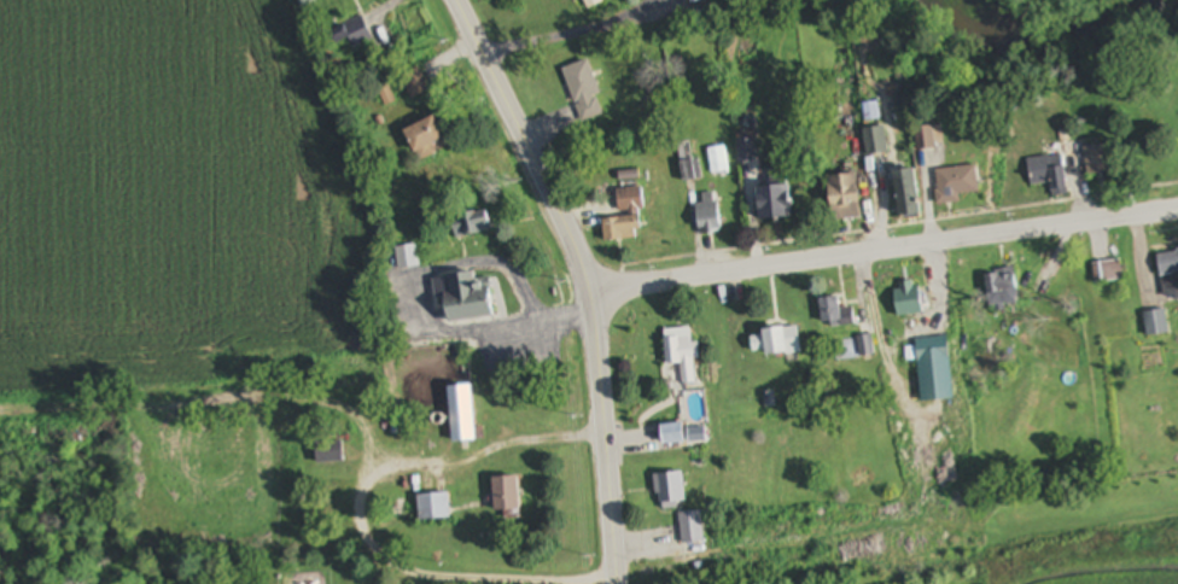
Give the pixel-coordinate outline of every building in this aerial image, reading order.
[(588,10),(605,3),(603,0),(583,0),(588,10)] [(373,38),(363,17),(330,33),(340,54),(373,38)] [(563,69),(581,123),(606,114),(588,61),(563,69)] [(428,95),(423,71),(404,75),(409,99),(428,95)] [(419,162),(451,147),(437,118),(405,132),(419,162)] [(866,131),(869,156),(889,154),(887,129),(866,131)] [(919,130),(919,151),(937,151),(937,130),(919,130)] [(1088,181),(1113,180),(1111,147),(1087,148),(1088,181)] [(1028,161),(1032,188),(1051,185),(1053,200),(1071,198),(1066,156),(1028,161)] [(980,203),(980,168),(939,168),(939,203),(980,203)] [(903,219),(924,216),(918,171),(897,174),(903,219)] [(860,175),(830,179),(835,223),(865,220),(860,175)] [(795,220),(793,186),(760,187),(762,222),(795,220)] [(605,243),(645,240),(641,189),(618,190),(620,219),(603,221),(605,243)] [(700,236),(723,233),(717,193),(703,195),(705,205),(696,206),(700,236)] [(452,219),(456,240),(493,233),(488,211),(452,219)] [(414,260),(414,252),(399,253),(400,269),(412,268),(412,260),(414,260)] [(1159,254),(1165,304),(1177,303),(1177,252),(1159,254)] [(1096,285),(1125,281),(1122,261),(1093,265),(1096,285)] [(450,325),(496,320),(490,274),(434,281),(436,302),(447,300),(450,325)] [(990,275),(990,308),(1019,308),(1019,275),(990,275)] [(901,320),(925,316),(920,283),(896,287),(901,320)] [(822,302),(825,331),(858,327),(855,309),(843,311),(842,300),(822,302)] [(1170,337),(1167,311),(1145,314),(1148,339),(1170,337)] [(754,358),(804,355),(802,331),(753,334),(754,358)] [(694,362),(699,361),(697,337),(665,341),(668,366),(680,365),(683,386),(696,384),(694,362)] [(921,404),(954,402),(950,339),(918,341),(921,404)] [(453,445),(475,445),(475,390),(453,390),(453,445)] [(664,427),(664,446),(686,446),(686,427),(664,427)] [(344,465),(344,443),(318,443),(318,465),(344,465)] [(661,510),(687,508),(684,473),(657,476),(661,510)] [(496,513),(522,513),(522,477),(496,477),(496,513)] [(451,520),(451,495),(419,495),(419,520),(451,520)] [(682,513),(682,543),(707,543),(707,513),(682,513)]
